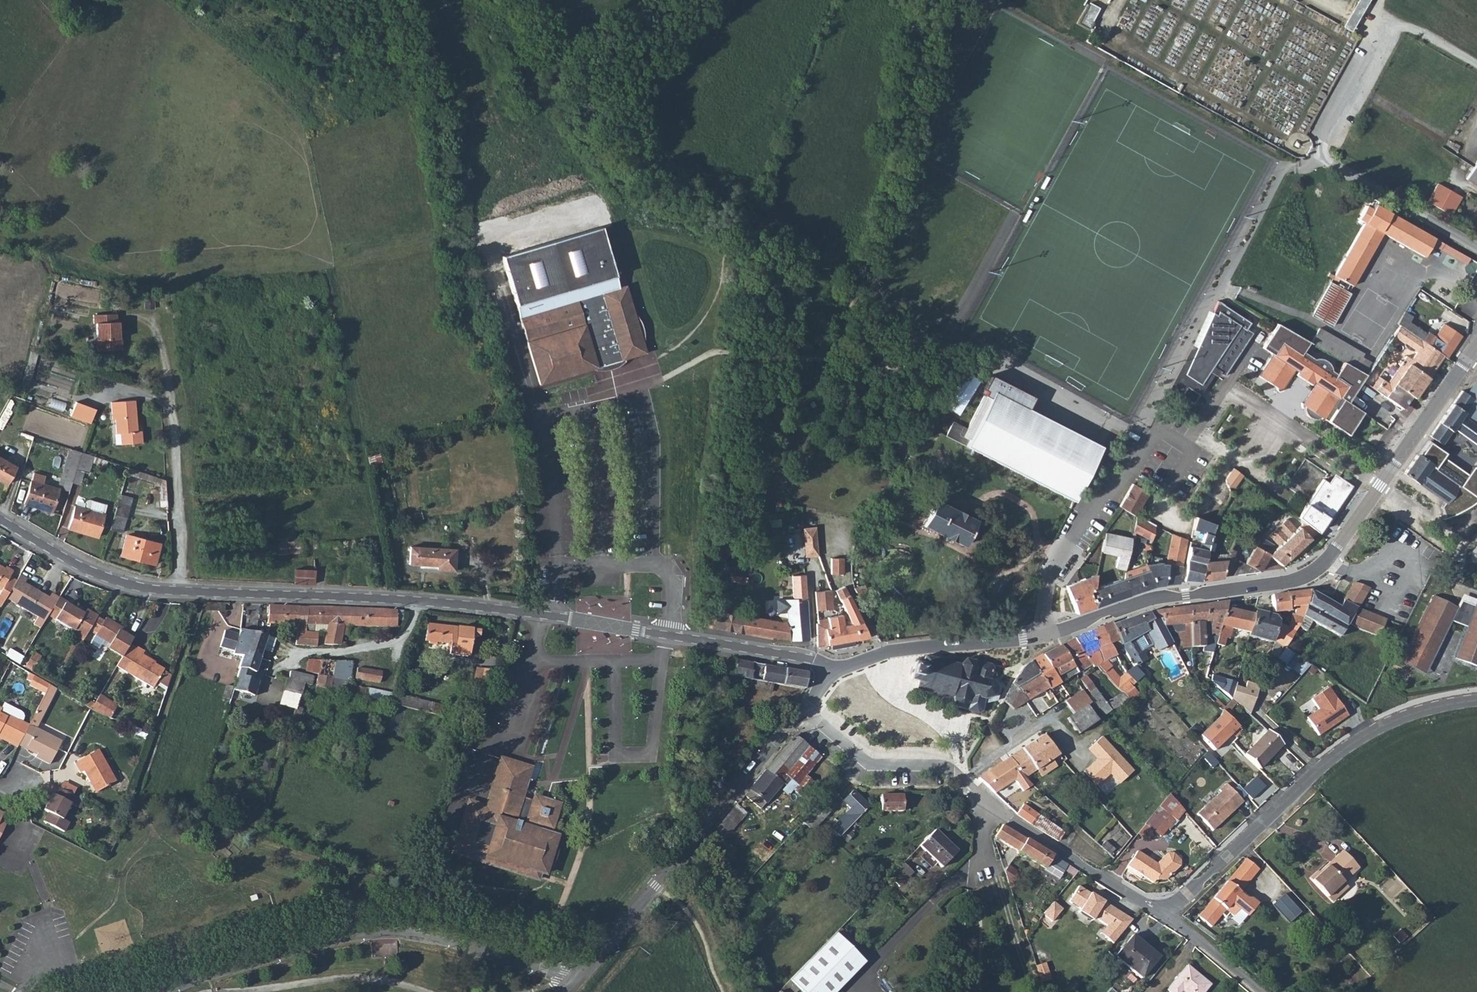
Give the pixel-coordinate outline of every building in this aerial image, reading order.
[(1368,0),(1356,0),(1343,25),(1351,30),(1368,0)] [(1097,12),(1085,5),(1075,24),(1087,31),(1092,23),(1091,22),(1097,12)] [(1474,181),(1476,175),(1476,172),(1476,160),(1467,176),(1474,181)] [(1425,200),(1449,214),(1452,208),(1440,201),(1441,199),(1445,191),(1434,185),(1425,200)] [(1445,191),(1441,199),(1440,201),(1452,208),(1457,198),(1445,191)] [(1364,221),(1382,232),(1421,254),(1424,255),(1430,244),(1462,263),(1466,256),(1375,203),(1371,209),(1364,221)] [(1364,221),(1371,209),(1365,205),(1357,218),(1364,221)] [(1333,275),(1351,285),(1382,232),(1364,221),(1333,275)] [(502,257),(538,385),(593,370),(594,371),(600,372),(606,372),(612,370),(622,365),(625,361),(645,355),(642,343),(643,342),(643,330),(640,324),(636,317),(634,317),(626,288),(618,290),(602,229),(502,257)] [(670,248),(667,234),(652,236),(655,251),(670,248)] [(704,259),(701,261),(699,256),(691,259),(697,272),(708,267),(704,259)] [(1311,315),(1329,325),(1348,293),(1329,282),(1311,315)] [(144,293),(145,307),(154,306),(153,293),(144,293)] [(682,305),(668,309),(672,322),(686,317),(682,305)] [(1187,357),(1179,372),(1198,384),(1200,385),(1208,372),(1211,368),(1218,373),(1223,376),(1249,337),(1243,333),(1247,327),(1218,307),(1194,351),(1191,359),(1187,357)] [(1394,323),(1397,325),(1443,356),(1446,358),(1460,337),(1443,325),(1433,340),(1426,334),(1425,335),(1410,325),(1413,319),(1402,312),(1394,323)] [(93,315),(94,323),(96,323),(97,351),(119,350),(118,322),(116,322),(116,314),(93,315)] [(702,339),(712,340),(714,326),(703,325),(702,339)] [(1391,333),(1413,348),(1409,353),(1412,355),(1409,360),(1411,362),(1410,363),(1429,375),(1435,367),(1443,356),(1397,325),(1391,333)] [(1274,352),(1259,377),(1275,388),(1276,392),(1281,391),(1280,390),(1291,373),(1295,375),(1310,385),(1313,387),(1300,406),(1301,409),(1303,408),(1304,413),(1306,416),(1310,418),(1314,419),(1320,419),(1320,421),(1323,420),(1346,435),(1360,415),(1345,403),(1362,377),(1351,372),(1342,366),(1332,383),(1327,379),(1326,373),(1321,368),(1315,366),(1309,368),(1298,360),(1307,346),(1274,327),(1262,345),(1274,352)] [(1308,347),(1329,359),(1342,366),(1351,372),(1360,357),(1317,332),(1308,347)] [(1388,338),(1400,346),(1402,351),(1407,353),(1409,353),(1413,348),(1391,333),(1388,338)] [(1376,387),(1403,406),(1410,395),(1414,398),(1429,375),(1410,363),(1411,362),(1409,360),(1407,362),(1403,359),(1399,364),(1397,363),(1395,366),(1397,367),(1384,385),(1379,381),(1376,387)] [(1186,387),(1198,395),(1212,374),(1216,377),(1218,373),(1211,368),(1208,372),(1200,385),(1198,384),(1179,372),(1170,389),(1180,396),(1186,387)] [(961,385),(974,393),(981,382),(968,374),(961,385)] [(1292,380),(1307,390),(1310,385),(1295,375),(1292,380)] [(1469,396),(1461,391),(1429,437),(1463,460),(1469,452),(1459,445),(1457,446),(1455,444),(1461,435),(1476,446),(1476,427),(1473,424),(1476,418),(1476,386),(1469,396)] [(1180,396),(1192,404),(1198,395),(1186,387),(1180,396)] [(1373,391),(1381,397),(1401,409),(1403,406),(1376,387),(1373,391)] [(996,399),(1025,413),(1028,408),(1018,403),(1021,397),(1002,388),(996,399)] [(996,399),(991,397),(988,404),(982,401),(965,435),(944,425),(938,436),(1074,503),(1100,451),(1025,413),(996,399)] [(1018,403),(1028,408),(1031,402),(1021,397),(1018,403)] [(111,403),(112,420),(114,420),(116,434),(120,434),(121,445),(141,443),(140,432),(136,432),(133,401),(111,403)] [(69,417),(89,425),(94,411),(75,403),(69,417)] [(1377,428),(1390,438),(1399,427),(1386,417),(1377,428)] [(1403,473),(1444,502),(1441,507),(1445,518),(1456,516),(1465,512),(1472,506),(1476,501),(1476,470),(1473,467),(1467,475),(1442,458),(1445,453),(1433,445),(1428,452),(1423,449),(1418,456),(1416,455),(1403,473)] [(68,492),(71,483),(75,470),(80,453),(69,449),(64,466),(68,468),(63,482),(64,483),(62,489),(68,492)] [(75,470),(84,473),(88,474),(93,457),(80,453),(75,470)] [(368,457),(370,467),(382,464),(379,454),(368,457)] [(5,485),(16,467),(0,458),(0,482),(5,485)] [(126,474),(160,486),(166,486),(165,481),(128,468),(126,474)] [(1225,480),(1226,489),(1233,489),(1242,477),(1232,469),(1225,480)] [(71,483),(80,485),(84,473),(75,470),(71,483)] [(23,504),(52,513),(59,489),(42,483),(44,477),(33,473),(23,504)] [(1253,485),(1265,493),(1273,481),(1261,473),(1253,485)] [(1328,483),(1342,493),(1340,496),(1344,498),(1352,486),(1334,474),(1328,483)] [(1320,483),(1340,496),(1342,493),(1328,483),(1323,479),(1320,483)] [(1136,483),(1121,505),(1134,513),(1147,491),(1136,483)] [(1308,501),(1326,514),(1331,508),(1340,496),(1320,483),(1313,493),(1308,501)] [(118,501),(129,504),(131,498),(120,495),(118,501)] [(1331,508),(1335,511),(1344,498),(1340,496),(1331,508)] [(934,497),(920,522),(962,544),(977,517),(934,497)] [(82,510),(102,516),(105,507),(84,501),(82,510)] [(109,530),(120,534),(129,504),(118,501),(109,530)] [(685,517),(699,518),(701,503),(687,501),(685,517)] [(1296,518),(1313,531),(1315,532),(1321,524),(1327,517),(1325,515),(1326,514),(1308,501),(1296,518)] [(82,510),(74,507),(68,528),(96,537),(102,516),(82,510)] [(1321,524),(1324,526),(1329,519),(1335,511),(1331,508),(1326,514),(1325,515),(1327,517),(1321,524)] [(1133,530),(1149,537),(1152,522),(1135,514),(1133,530)] [(1269,552),(1281,564),(1302,545),(1310,538),(1315,532),(1313,531),(1296,518),(1292,514),(1289,518),(1296,524),(1297,522),(1300,525),(1295,529),(1286,519),(1268,534),(1278,544),(1277,545),(1269,552)] [(1188,545),(1182,579),(1200,580),(1200,579),(1207,548),(1213,524),(1195,516),(1191,531),(1202,534),(1200,547),(1188,545)] [(1207,548),(1213,549),(1214,546),(1219,527),(1213,524),(1207,548)] [(804,527),(806,555),(819,554),(817,527),(804,527)] [(1101,538),(1104,538),(1102,550),(1115,553),(1128,557),(1131,537),(1107,531),(1101,538)] [(1147,564),(1149,569),(1154,585),(1178,582),(1186,538),(1171,532),(1166,565),(1161,566),(1161,564),(1147,564)] [(120,555),(154,565),(159,545),(126,535),(120,555)] [(1227,555),(1237,560),(1244,540),(1234,535),(1229,549),(1227,555)] [(1253,544),(1269,552),(1277,545),(1259,536),(1253,544)] [(274,544),(275,555),(302,553),(301,543),(274,544)] [(1240,561),(1257,569),(1269,552),(1253,544),(1240,561)] [(1200,579),(1210,578),(1220,577),(1221,576),(1224,565),(1227,555),(1229,549),(1214,546),(1213,549),(1207,548),(1200,579)] [(409,564),(436,566),(436,570),(454,571),(455,550),(410,547),(409,564)] [(1441,552),(1453,560),(1455,556),(1443,548),(1441,552)] [(1113,564),(1126,568),(1128,557),(1115,553),(1113,564)] [(1224,565),(1226,566),(1224,576),(1236,574),(1238,560),(1237,560),(1227,555),(1224,565)] [(831,556),(833,572),(843,571),(842,556),(831,556)] [(1236,574),(1257,571),(1257,569),(1240,561),(1238,560),(1236,574)] [(0,591),(0,604),(1,604),(5,597),(16,579),(10,575),(12,570),(5,566),(3,568),(0,566),(0,590),(0,591)] [(1124,578),(1129,595),(1154,585),(1149,569),(1124,577),(1124,578)] [(293,585),(314,585),(314,571),(294,571),(293,585)] [(1073,598),(1078,612),(1094,606),(1089,591),(1094,589),(1097,573),(1081,580),(1078,596),(1073,598)] [(5,597),(36,616),(32,623),(39,627),(46,615),(57,598),(49,593),(47,597),(23,583),(25,579),(18,574),(16,579),(5,597)] [(787,614),(807,613),(804,575),(791,576),(793,600),(786,601),(787,614)] [(1089,591),(1094,606),(1129,595),(1124,578),(1124,577),(1107,583),(1094,589),(1089,591)] [(1067,585),(1070,591),(1073,598),(1078,596),(1081,580),(1069,585),(1067,585)] [(816,582),(818,610),(832,609),(829,581),(816,582)] [(1300,616),(1301,616),(1345,639),(1350,632),(1351,632),(1354,627),(1377,637),(1384,618),(1365,611),(1357,607),(1368,587),(1352,581),(1338,606),(1309,589),(1300,616)] [(855,588),(858,596),(866,592),(863,584),(855,588)] [(1027,586),(1025,591),(1032,595),(1034,589),(1027,586)] [(839,596),(847,613),(857,611),(851,597),(847,587),(838,591),(839,596)] [(1270,594),(1273,610),(1279,609),(1288,608),(1287,604),(1296,603),(1297,614),(1300,616),(1309,589),(1293,591),(1270,594)] [(1060,594),(1063,601),(1073,598),(1070,591),(1060,594)] [(1462,594),(1459,600),(1471,605),(1473,598),(1462,594)] [(1403,654),(1428,666),(1449,621),(1464,626),(1452,658),(1476,667),(1476,595),(1475,595),(1473,598),(1471,605),(1459,600),(1455,608),(1430,596),(1403,654)] [(46,615),(71,630),(70,634),(81,640),(88,629),(95,617),(95,616),(84,609),(82,612),(57,598),(46,615)] [(1058,603),(1061,617),(1078,613),(1078,612),(1073,598),(1063,601),(1058,603)] [(1190,605),(1190,647),(1203,647),(1203,644),(1214,645),(1215,643),(1216,638),(1225,607),(1227,600),(1190,605)] [(200,611),(223,611),(223,603),(203,602),(200,611)] [(267,623),(269,623),(296,625),(297,605),(268,604),(267,623)] [(295,646),(316,646),(317,632),(306,632),(308,605),(297,605),(296,625),(295,646)] [(306,632),(317,632),(321,633),(322,625),(326,625),(327,606),(308,605),(306,632)] [(1148,611),(1151,619),(1160,618),(1167,633),(1175,629),(1174,623),(1184,622),(1184,647),(1190,647),(1190,605),(1148,611)] [(325,644),(345,645),(346,641),(340,641),(341,635),(347,635),(348,626),(350,607),(327,606),(326,625),(325,633),(325,644)] [(348,626),(395,628),(396,608),(350,607),(348,626)] [(1231,627),(1249,632),(1254,614),(1225,607),(1216,638),(1215,643),(1222,645),(1225,637),(1228,638),(1231,627)] [(710,628),(744,634),(746,621),(741,620),(742,614),(708,608),(705,627),(710,628)] [(847,613),(851,623),(854,622),(858,638),(868,637),(857,611),(847,613)] [(1111,624),(1116,635),(1122,646),(1127,656),(1136,652),(1137,649),(1138,647),(1141,654),(1154,648),(1155,649),(1171,642),(1167,633),(1160,618),(1151,619),(1148,611),(1111,624)] [(1248,636),(1269,642),(1275,621),(1273,616),(1255,611),(1254,614),(1249,632),(1248,636)] [(776,639),(788,641),(788,639),(809,639),(807,613),(787,614),(787,620),(777,620),(776,639)] [(842,614),(847,641),(858,638),(854,622),(851,623),(847,613),(842,614)] [(1286,628),(1292,632),(1297,623),(1301,616),(1300,616),(1297,614),(1294,613),(1286,628)] [(816,644),(825,644),(847,641),(842,614),(828,617),(828,621),(815,624),(816,644)] [(744,634),(776,639),(777,620),(765,618),(747,615),(746,621),(744,634)] [(103,621),(95,617),(88,629),(95,633),(89,644),(98,649),(103,641),(109,644),(106,649),(121,657),(129,642),(131,639),(122,634),(117,631),(119,628),(104,619),(103,621)] [(1101,625),(1108,644),(1112,651),(1122,646),(1116,635),(1111,624),(1110,621),(1101,625)] [(423,641),(448,645),(447,655),(467,658),(470,636),(477,637),(478,630),(426,623),(423,641)] [(1274,642),(1283,648),(1292,632),(1286,628),(1279,623),(1274,642)] [(1283,648),(1290,653),(1304,627),(1297,623),(1292,632),(1283,648)] [(1087,631),(1087,632),(1099,660),(1095,664),(1102,671),(1107,666),(1108,665),(1103,660),(1115,655),(1112,651),(1108,644),(1101,625),(1087,631)] [(247,631),(239,628),(237,633),(223,629),(219,646),(233,650),(232,654),(240,657),(241,652),(247,631)] [(874,631),(876,635),(879,640),(884,640),(883,630),(874,631)] [(241,652),(259,657),(262,650),(271,652),(274,639),(265,636),(247,631),(241,652)] [(1074,637),(1091,664),(1092,666),(1095,664),(1099,660),(1087,632),(1074,637)] [(1059,645),(1076,673),(1091,664),(1074,637),(1059,645)] [(115,666),(152,688),(163,669),(154,664),(154,662),(141,654),(143,651),(129,642),(121,657),(115,666)] [(1042,654),(1058,683),(1076,673),(1059,645),(1042,654)] [(40,657),(32,652),(23,667),(31,672),(40,657)] [(232,689),(252,696),(256,681),(246,678),(249,671),(261,675),(263,674),(266,673),(268,663),(267,659),(259,657),(241,652),(240,657),(236,670),(237,671),(232,689)] [(1030,660),(1048,689),(1058,683),(1042,654),(1030,660)] [(1403,654),(1398,663),(1423,675),(1428,666),(1403,654)] [(908,674),(911,676),(910,680),(917,682),(915,689),(950,699),(953,707),(975,713),(979,710),(981,703),(984,704),(985,701),(988,701),(996,700),(1000,686),(993,678),(991,678),(992,676),(989,675),(990,669),(989,665),(978,662),(974,666),(973,661),(964,659),(959,667),(923,657),(921,664),(915,662),(914,666),(910,665),(908,674)] [(1190,658),(1189,679),(1194,683),(1194,670),(1199,670),(1200,658),(1190,658)] [(305,671),(316,674),(332,678),(335,661),(307,660),(305,671)] [(734,660),(731,675),(711,672),(709,682),(771,692),(773,684),(803,689),(806,672),(734,660)] [(1011,683),(1024,702),(1043,691),(1048,699),(1052,696),(1048,689),(1030,660),(1024,664),(1022,665),(1011,683)] [(330,690),(352,695),(353,685),(348,687),(351,662),(335,661),(332,678),(330,690)] [(1102,671),(1123,692),(1131,685),(1135,682),(1126,672),(1119,677),(1107,666),(1102,671)] [(1126,672),(1135,682),(1142,677),(1134,666),(1126,672)] [(355,678),(379,683),(382,672),(357,667),(355,678)] [(473,680),(479,681),(478,690),(489,692),(492,671),(475,668),(473,680)] [(282,705),(295,709),(296,706),(303,684),(310,685),(312,678),(311,675),(290,671),(287,681),(285,680),(283,690),(285,691),(282,705)] [(1088,673),(1080,678),(1087,689),(1095,705),(1102,715),(1109,710),(1105,703),(1088,673)] [(314,686),(330,690),(332,678),(316,674),(314,686)] [(1210,680),(1231,699),(1232,694),(1235,682),(1211,674),(1210,680)] [(29,683),(45,692),(48,686),(33,677),(29,683)] [(1237,704),(1249,716),(1252,707),(1259,686),(1248,682),(1242,698),(1232,694),(1231,699),(1232,700),(1237,704)] [(1002,701),(1013,709),(1024,702),(1011,683),(1002,701)] [(222,697),(226,699),(230,687),(225,685),(222,697)] [(1123,692),(1130,700),(1138,693),(1131,685),(1123,692)] [(18,745),(26,750),(27,749),(37,754),(35,758),(49,765),(61,742),(36,730),(56,690),(53,688),(48,686),(45,692),(28,725),(18,745)] [(1326,687),(1309,699),(1316,709),(1305,718),(1317,735),(1345,714),(1326,687)] [(1064,701),(1072,713),(1089,703),(1090,702),(1082,690),(1081,690),(1064,701)] [(1113,698),(1118,706),(1124,703),(1130,700),(1123,692),(1113,698)] [(391,704),(441,715),(444,706),(393,694),(391,704)] [(90,710),(97,715),(109,719),(110,718),(95,709),(101,697),(98,696),(93,706),(90,710)] [(95,709),(110,718),(116,708),(110,705),(111,703),(101,697),(95,709)] [(1105,703),(1109,710),(1118,706),(1113,698),(1105,703)] [(1197,739),(1209,752),(1210,754),(1232,734),(1236,738),(1242,731),(1228,717),(1237,704),(1232,700),(1221,717),(1197,739)] [(83,707),(90,710),(93,706),(86,702),(83,707)] [(1065,717),(1076,733),(1097,719),(1089,707),(1090,706),(1089,703),(1072,713),(1065,717)] [(0,711),(0,714),(6,717),(7,715),(22,722),(22,718),(20,713),(3,705),(1,709),(0,711)] [(289,726),(295,727),(301,708),(296,706),(295,709),(289,726)] [(11,742),(22,722),(7,715),(6,717),(0,714),(0,737),(11,742)] [(16,749),(18,745),(28,725),(22,722),(11,742),(0,737),(0,740),(16,749)] [(1009,756),(1024,777),(1056,754),(1051,746),(1042,733),(1009,756)] [(1219,764),(1236,782),(1246,772),(1225,749),(1236,738),(1232,734),(1210,754),(1219,764)] [(1246,757),(1257,770),(1282,746),(1269,734),(1246,757)] [(744,795),(760,809),(783,783),(785,786),(782,790),(788,795),(793,791),(804,800),(830,768),(793,737),(744,795)] [(1103,737),(1090,748),(1099,758),(1085,771),(1097,785),(1111,773),(1121,783),(1134,772),(1103,737)] [(75,764),(80,773),(83,771),(96,793),(115,782),(98,751),(75,764)] [(1204,757),(1214,768),(1219,764),(1210,754),(1209,752),(1204,757)] [(977,778),(993,792),(1014,779),(1019,787),(1022,791),(1032,785),(1024,777),(1009,756),(977,778)] [(451,849),(489,861),(491,855),(540,871),(543,872),(549,866),(553,860),(555,853),(557,847),(557,841),(555,834),(544,831),(546,825),(550,827),(557,803),(550,801),(533,795),(532,798),(521,795),(529,767),(500,758),(490,788),(497,790),(496,794),(489,792),(484,806),(467,801),(462,818),(466,819),(464,828),(459,826),(451,849)] [(1239,785),(1245,792),(1255,782),(1246,772),(1236,782),(1239,785)] [(59,789),(71,796),(75,789),(63,783),(59,789)] [(1220,792),(1196,814),(1211,830),(1243,802),(1240,798),(1233,791),(1226,784),(1218,790),(1220,792)] [(1239,785),(1233,791),(1240,798),(1246,793),(1245,792),(1239,785)] [(58,789),(54,796),(51,795),(43,811),(48,813),(44,822),(64,832),(69,823),(62,819),(70,804),(75,807),(79,800),(71,796),(59,789),(58,789)] [(869,805),(852,790),(841,800),(848,808),(836,820),(829,827),(838,836),(856,818),(861,812),(863,811),(865,809),(869,805)] [(879,794),(880,811),(902,810),(902,794),(879,794)] [(1146,830),(1158,841),(1183,812),(1169,796),(1142,827),(1146,830)] [(1015,812),(1038,830),(1056,840),(1061,833),(1037,813),(1022,803),(1015,812)] [(709,835),(719,844),(745,813),(736,804),(709,835)] [(856,818),(861,822),(867,817),(861,812),(856,818)] [(995,837),(1044,868),(1048,862),(1063,871),(1067,865),(1003,824),(995,837)] [(1142,827),(1134,836),(1138,839),(1146,830),(1142,827)] [(918,846),(940,867),(956,851),(934,829),(918,846)] [(1326,897),(1342,882),(1354,871),(1346,863),(1350,860),(1342,850),(1317,873),(1318,874),(1311,880),(1326,897)] [(1124,866),(1150,882),(1151,880),(1162,879),(1177,866),(1170,859),(1173,856),(1170,853),(1164,853),(1154,864),(1132,851),(1124,866)] [(489,861),(538,877),(540,871),(491,855),(489,861)] [(1237,870),(1198,917),(1210,927),(1224,910),(1228,914),(1232,912),(1237,910),(1245,916),(1255,904),(1250,899),(1245,900),(1238,894),(1240,891),(1249,880),(1258,869),(1245,859),(1237,870)] [(1346,863),(1354,871),(1358,868),(1350,860),(1346,863)] [(888,877),(898,886),(911,872),(902,862),(888,877)] [(1048,862),(1044,868),(1059,878),(1063,871),(1048,862)] [(1067,865),(1063,871),(1073,878),(1078,872),(1067,865)] [(1326,897),(1331,902),(1347,887),(1342,882),(1326,897)] [(1117,910),(1077,887),(1068,901),(1105,925),(1105,927),(1111,930),(1104,937),(1112,943),(1129,923),(1114,914),(1117,910)] [(1240,891),(1238,894),(1245,900),(1250,899),(1240,891)] [(1269,905),(1285,924),(1298,913),(1283,894),(1269,905)] [(1051,903),(1041,916),(1050,923),(1060,911),(1051,903)] [(1237,910),(1232,912),(1242,920),(1245,916),(1237,910)] [(839,928),(835,933),(843,941),(848,936),(839,928)] [(779,990),(781,991),(795,991),(798,989),(801,991),(831,991),(861,961),(843,941),(835,933),(779,990)] [(1114,956),(1140,978),(1158,957),(1132,935),(1114,956)] [(1035,965),(1040,980),(1045,979),(1048,978),(1044,963),(1035,965)] [(1170,991),(1178,991),(1181,989),(1185,991),(1202,991),(1209,984),(1187,965),(1166,989),(1170,991)] [(1049,991),(1054,991),(1057,991),(1052,984),(1051,980),(1048,978),(1045,979),(1049,991)]
